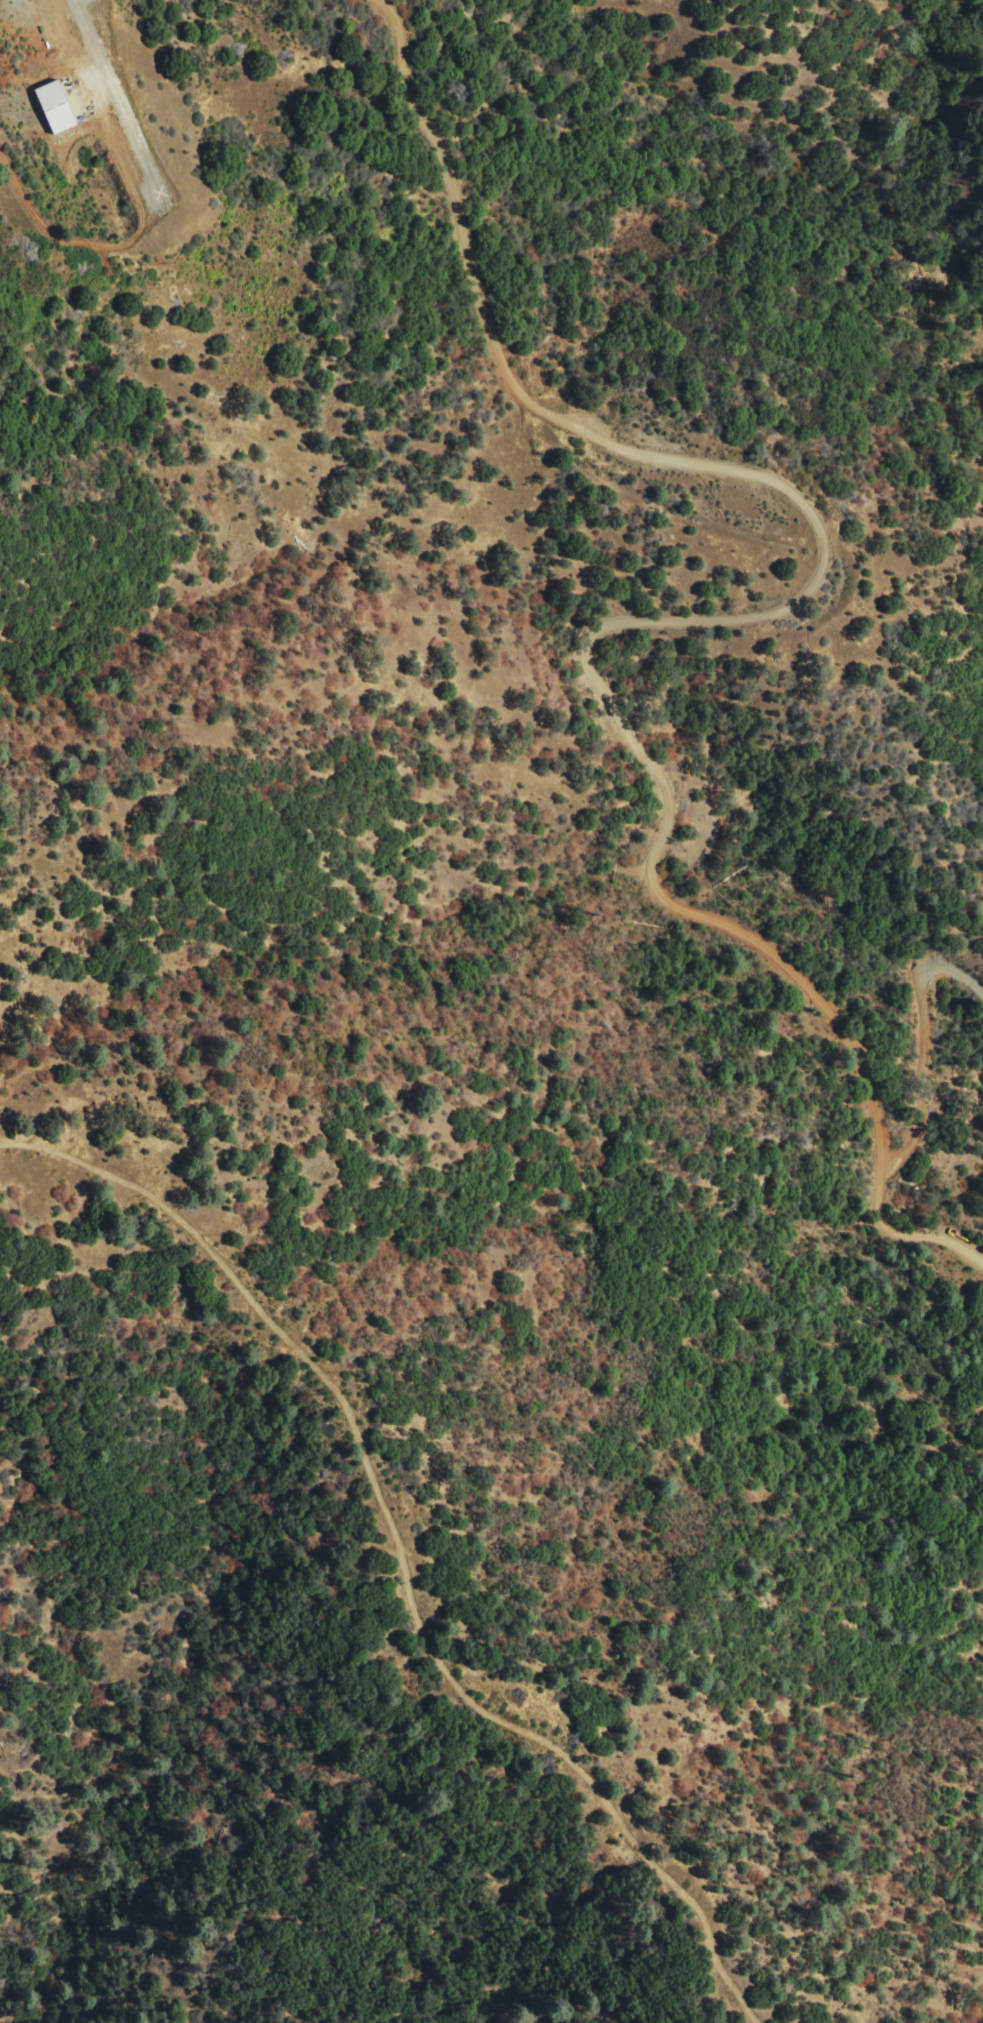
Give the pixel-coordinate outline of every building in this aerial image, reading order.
[(80,126),(62,81),(36,91),(53,136),(80,126)]
